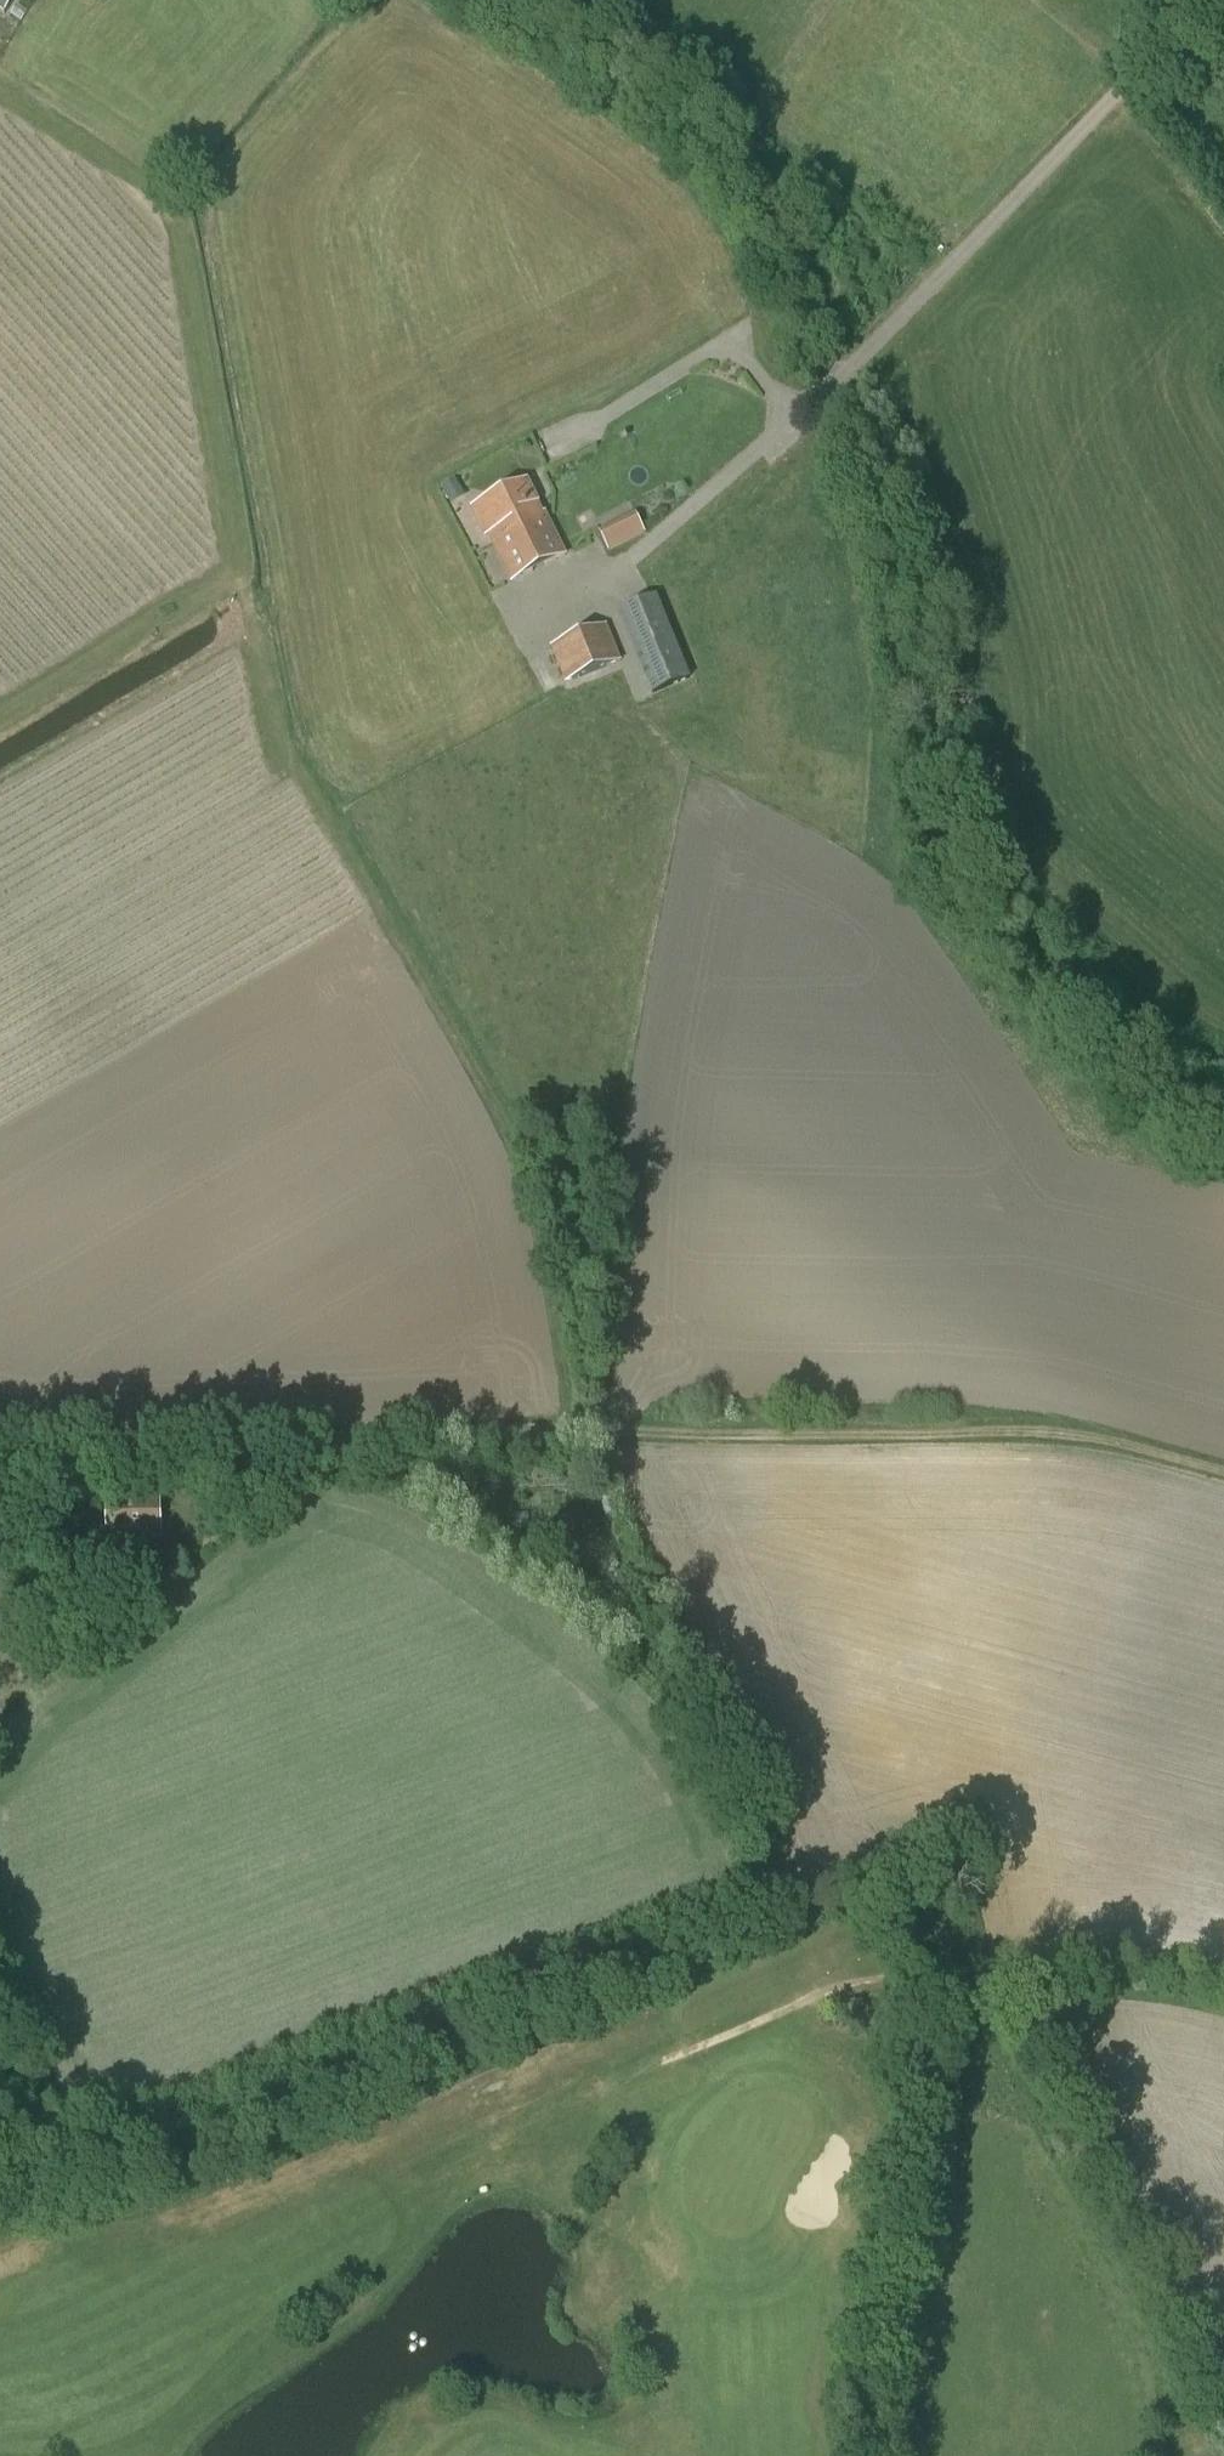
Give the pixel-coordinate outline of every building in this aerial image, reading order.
[(5,15),(15,0),(0,0),(0,12),(5,15)] [(489,537),(494,546),(548,519),(546,516),(543,517),(526,483),(472,509),(487,538),(489,537)] [(609,552),(645,532),(634,511),(598,531),(609,552)] [(548,519),(494,546),(512,583),(566,556),(548,519)] [(656,596),(618,612),(652,696),(690,680),(656,596)] [(551,646),(565,683),(620,662),(606,625),(551,646)] [(108,1499),(107,1536),(147,1537),(145,1499),(108,1499)] [(623,1610),(637,1622),(648,1609),(634,1597),(623,1610)]
